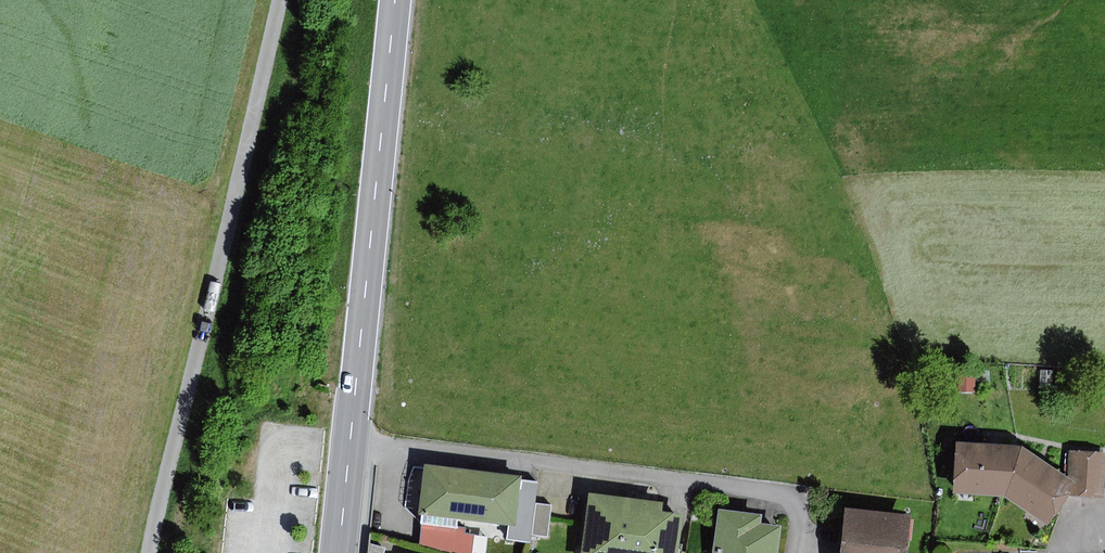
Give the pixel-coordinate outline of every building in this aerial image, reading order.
[(1006,497),(1023,448),(958,444),(954,493),(1006,497)] [(1023,448),(1006,497),(1049,526),(1075,484),(1023,448)] [(1090,497),(1091,452),(1076,452),(1075,484),(1075,497),(1090,497)] [(1091,452),(1090,497),(1104,498),(1104,452),(1091,452)] [(539,482),(425,466),(419,515),(424,515),(423,525),(458,528),(459,520),(509,527),(507,540),(531,543),(532,534),(536,503),(539,482)] [(589,494),(582,552),(680,552),(684,514),(663,512),(664,503),(589,494)] [(552,505),(536,503),(532,534),(548,537),(552,505)] [(720,509),(714,552),(779,552),(782,527),(762,524),(763,515),(720,509)] [(846,509),(841,552),(907,552),(911,516),(846,509)] [(423,525),(420,546),(447,552),(472,552),(475,535),(465,533),(465,529),(458,528),(423,525)] [(371,544),(370,552),(384,552),(386,548),(371,544)]
